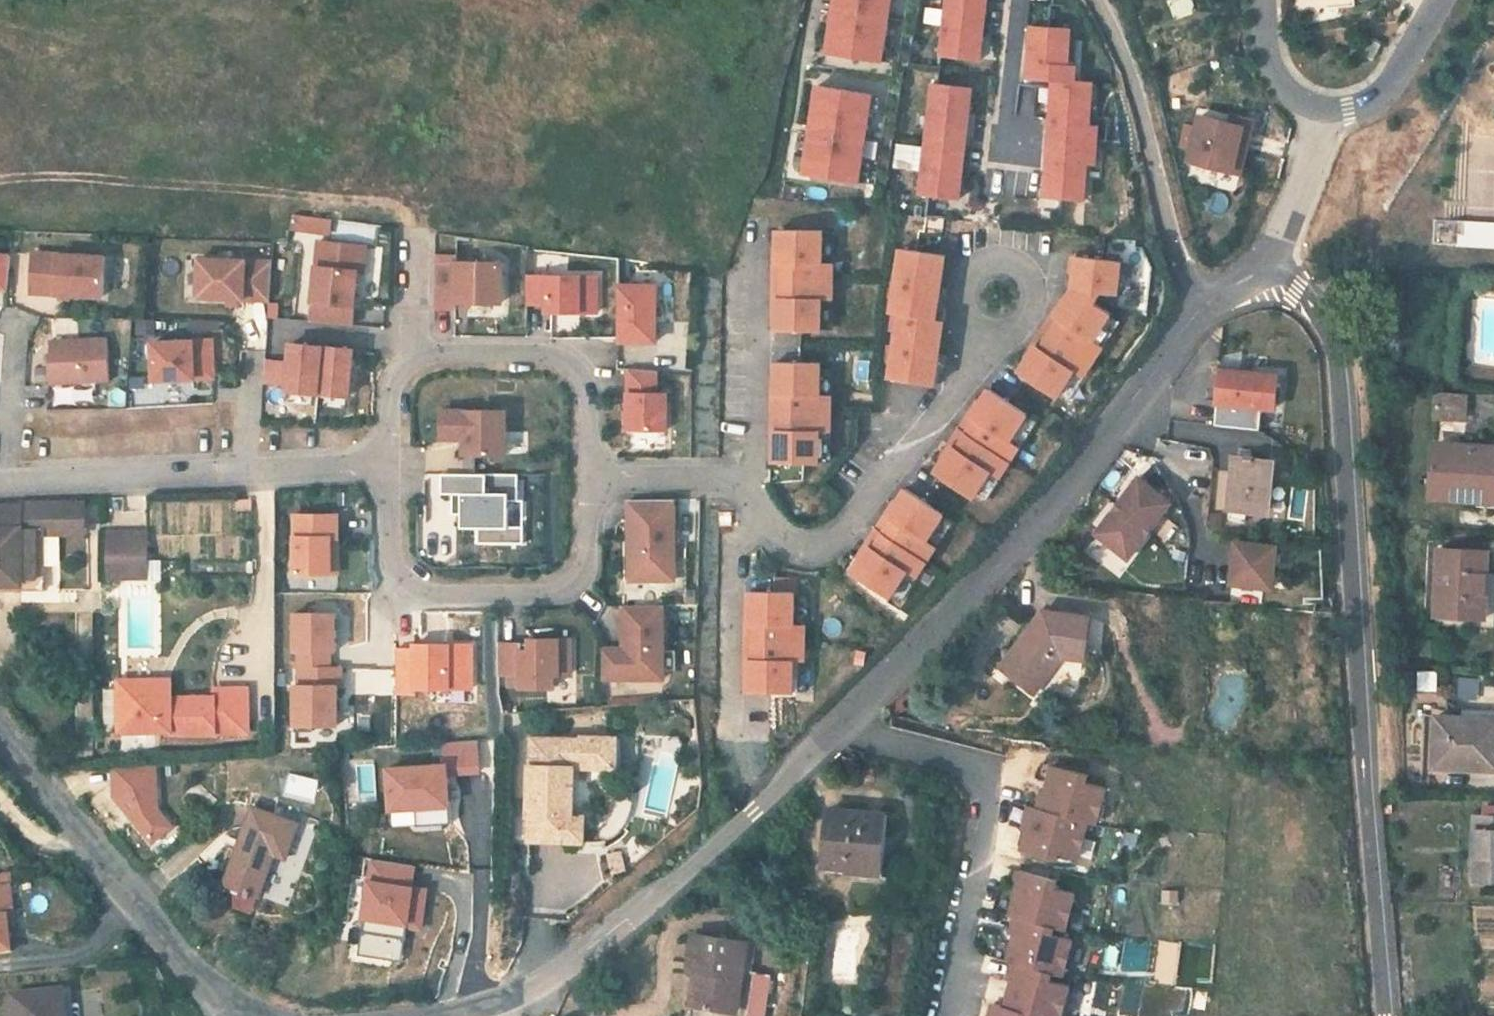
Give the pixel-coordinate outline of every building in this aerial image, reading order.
[(801,177),(883,189),(901,67),(906,68),(916,0),(832,0),(824,56),(819,55),(801,177)] [(938,58),(977,62),(980,38),(983,11),(984,3),(984,0),(944,0),(938,58)] [(983,11),(980,38),(988,39),(991,12),(983,11)] [(1050,82),(1042,199),(1082,201),(1082,200),(1083,180),(1084,165),(1092,165),(1094,127),(1087,126),(1088,106),(1090,84),(1072,83),(1073,69),(1065,69),(1067,40),(1068,31),(1028,28),(1024,81),(1050,82)] [(1371,39),(1363,56),(1372,61),(1381,44),(1371,39)] [(1067,40),(1065,69),(1073,69),(1075,41),(1067,40)] [(930,86),(918,197),(957,201),(960,177),(963,150),(963,142),(966,115),(969,90),(930,86)] [(1088,106),(1087,126),(1094,127),(1096,107),(1088,106)] [(966,115),(963,142),(971,143),(974,116),(966,115)] [(1224,122),(1208,118),(1200,116),(1190,160),(1208,164),(1224,168),(1241,172),(1253,120),(1234,115),(1232,124),(1224,122)] [(918,170),(921,146),(900,143),(896,166),(918,170)] [(963,150),(960,177),(967,178),(970,151),(963,150)] [(1083,180),(1082,200),(1089,200),(1091,180),(1083,180)] [(330,218),(295,213),(293,226),(328,231),(330,218)] [(1433,246),(1456,247),(1456,237),(1463,237),(1464,226),(1464,223),(1434,222),(1433,246)] [(1464,226),(1463,237),(1456,237),(1456,247),(1493,249),(1493,228),(1464,226)] [(780,263),(780,281),(831,281),(831,263),(820,263),(820,231),(775,230),(775,247),(774,263),(780,263)] [(820,231),(820,263),(831,263),(831,231),(820,231)] [(318,238),(310,318),(352,323),(358,268),(364,269),(366,243),(318,238)] [(772,247),(771,280),(780,281),(780,263),(774,263),(775,247),(772,247)] [(899,249),(894,281),(939,288),(944,256),(899,249)] [(35,254),(33,294),(106,297),(108,258),(35,254)] [(435,254),(433,305),(454,306),(455,300),(501,301),(502,261),(455,260),(456,254),(435,254)] [(1075,256),(1071,288),(1093,302),(1100,292),(1117,293),(1117,292),(1120,262),(1120,261),(1075,256)] [(10,291),(12,257),(0,257),(0,291),(10,291)] [(196,299),(209,300),(225,300),(269,301),(272,263),(225,261),(209,261),(197,261),(196,299)] [(1120,262),(1117,292),(1128,293),(1131,263),(1120,262)] [(525,274),(525,303),(545,303),(545,311),(596,311),(596,275),(525,274)] [(771,280),(771,314),(774,314),(774,298),(780,298),(780,281),(771,280)] [(774,314),(774,331),(819,331),(820,299),(831,299),(831,281),(780,281),(780,298),(774,298),(774,314)] [(894,281),(889,313),(897,314),(934,320),(939,288),(894,281)] [(616,285),(616,340),(654,340),(654,284),(616,285)] [(1058,319),(1049,333),(1092,361),(1102,346),(1093,340),(1109,314),(1110,313),(1093,302),(1071,288),(1062,302),(1053,316),(1058,319)] [(820,299),(819,331),(830,331),(831,299),(820,299)] [(1060,301),(1042,329),(1049,333),(1058,319),(1053,316),(1062,302),(1060,301)] [(897,314),(892,347),(937,354),(942,321),(934,320),(897,314)] [(1093,340),(1102,346),(1118,320),(1109,314),(1093,340)] [(942,321),(937,354),(948,355),(948,344),(947,331),(945,322),(942,321)] [(1042,329),(1024,357),(1026,359),(1035,345),(1040,348),(1049,333),(1042,329)] [(1026,359),(1017,373),(1056,397),(1056,396),(1073,370),(1082,376),(1092,361),(1049,333),(1040,348),(1035,345),(1026,359)] [(48,357),(51,385),(111,381),(108,338),(50,342),(51,357),(48,357)] [(153,342),(155,379),(215,376),(212,339),(153,342)] [(286,382),(285,387),(317,390),(322,343),(290,340),(288,358),(286,382)] [(353,346),(322,343),(317,390),(348,393),(353,346)] [(937,354),(892,347),(887,379),(932,386),(937,354)] [(937,354),(932,386),(935,386),(938,381),(944,369),(948,355),(937,354)] [(288,358),(265,355),(263,380),(286,382),(288,358)] [(778,396),(778,413),(829,413),(829,396),(818,395),(819,364),(773,363),(773,380),(773,396),(778,396)] [(819,364),(818,395),(829,396),(830,364),(819,364)] [(626,368),(627,428),(666,428),(666,390),(655,390),(655,367),(626,368)] [(1066,402),(1082,376),(1073,370),(1056,396),(1066,402)] [(1218,371),(1213,426),(1224,427),(1258,430),(1260,408),(1273,409),(1276,377),(1224,372),(1218,371)] [(1464,387),(1493,389),(1493,373),(1465,371),(1464,387)] [(770,379),(769,413),(778,413),(778,396),(773,396),(773,380),(770,379)] [(974,420),(965,434),(1008,462),(1018,447),(1009,441),(1025,415),(1026,414),(988,389),(979,403),(970,417),(974,420)] [(1466,395),(1435,394),(1433,418),(1464,420),(1466,395)] [(976,401),(958,429),(965,434),(974,420),(970,417),(979,403),(976,401)] [(462,454),(504,454),(504,411),(440,411),(440,438),(462,438),(462,454)] [(769,413),(769,446),(772,446),(772,430),(778,430),(778,413),(769,413)] [(772,446),(772,463),(817,464),(818,432),(829,432),(829,413),(778,413),(778,430),(772,430),(772,446)] [(1009,441),(1018,447),(1034,421),(1025,415),(1009,441)] [(958,429),(940,457),(942,459),(951,446),(956,449),(965,434),(958,429)] [(818,432),(817,464),(828,464),(829,432),(818,432)] [(942,459),(933,473),(971,498),(972,497),(989,471),(998,477),(1008,462),(965,434),(956,449),(951,446),(942,459)] [(1465,447),(1464,452),(1431,450),(1428,495),(1473,498),(1473,502),(1493,504),(1493,473),(1493,448),(1465,447)] [(1242,462),(1232,461),(1225,521),(1244,523),(1245,512),(1264,514),(1269,464),(1251,464),(1251,461),(1243,459),(1242,462)] [(972,497),(981,503),(998,477),(989,471),(972,497)] [(517,474),(440,474),(440,493),(452,493),(460,494),(460,514),(460,527),(476,528),(476,543),(523,543),(523,526),(508,526),(508,500),(517,500),(517,474)] [(1169,503),(1137,479),(1095,535),(1127,559),(1169,503)] [(891,520),(881,534),(924,562),(934,547),(925,540),(942,515),(943,514),(905,488),(895,503),(886,517),(891,520)] [(460,494),(452,493),(452,513),(460,514),(460,494)] [(628,499),(628,579),(673,580),(673,499),(628,499)] [(892,501),(874,529),(881,534),(891,520),(886,517),(895,503),(892,501)] [(84,528),(84,503),(19,503),(19,506),(0,506),(0,583),(20,583),(20,590),(45,589),(45,528),(84,528)] [(717,513),(717,526),(728,526),(728,513),(717,513)] [(295,515),(295,573),(331,573),(331,544),(338,544),(338,514),(295,515)] [(925,540),(934,547),(951,521),(942,515),(925,540)] [(874,529),(855,557),(858,558),(867,545),(872,548),(881,534),(874,529)] [(106,533),(106,579),(108,579),(108,568),(121,568),(121,579),(157,578),(157,561),(145,561),(144,533),(106,533)] [(858,558),(848,572),(887,597),(888,596),(905,571),(914,577),(924,562),(881,534),(872,548),(867,545),(858,558)] [(1235,544),(1231,585),(1272,589),(1276,549),(1235,544)] [(1486,552),(1436,551),(1434,616),(1484,618),(1486,552)] [(108,568),(108,579),(121,579),(121,568),(108,568)] [(888,596),(897,602),(914,577),(905,571),(888,596)] [(328,590),(328,576),(299,576),(299,590),(328,590)] [(752,626),(752,643),(803,643),(803,625),(792,625),(793,593),(747,593),(747,609),(747,626),(752,626)] [(793,593),(792,625),(803,625),(804,593),(793,593)] [(601,648),(601,678),(663,678),(663,605),(623,605),(623,648),(601,648)] [(744,609),(743,643),(752,643),(752,626),(747,626),(747,609),(744,609)] [(1042,613),(1009,656),(1022,665),(1013,677),(1034,693),(1063,657),(1083,660),(1088,619),(1042,613)] [(335,614),(294,614),(294,652),(297,652),(330,652),(335,652),(335,614)] [(521,645),(498,645),(497,675),(519,675),(518,689),(552,689),(552,676),(569,676),(569,641),(528,641),(528,645),(528,652),(521,652),(521,645)] [(743,643),(743,676),(746,676),(746,660),(752,660),(752,643),(743,643)] [(746,676),(745,693),(791,694),(792,662),(803,662),(803,643),(752,643),(752,660),(746,660),(746,676)] [(472,689),(472,644),(414,644),(414,649),(414,689),(415,689),(472,689)] [(414,689),(414,649),(396,649),(396,694),(415,693),(415,689),(414,689)] [(330,652),(297,652),(297,669),(330,669),(330,652)] [(1022,665),(1009,656),(1000,668),(1013,677),(1022,665)] [(792,662),(791,694),(802,694),(803,662),(792,662)] [(337,685),(337,687),(341,687),(341,669),(330,669),(297,669),(297,686),(337,685)] [(225,689),(213,690),(214,698),(209,698),(171,699),(171,680),(119,681),(120,732),(171,732),(171,735),(209,734),(225,734),(249,733),(248,689),(225,689)] [(294,732),(311,732),(311,726),(337,726),(337,687),(337,685),(297,686),(294,686),(294,732)] [(105,727),(115,727),(114,689),(104,690),(105,727)] [(1434,718),(1433,762),(1433,768),(1493,771),(1493,720),(1434,718)] [(617,771),(617,763),(617,740),(583,739),(583,742),(532,741),(532,763),(532,769),(530,769),(530,779),(530,819),(531,819),(531,844),(586,845),(586,819),(574,819),(574,779),(575,771),(617,771)] [(448,810),(446,776),(480,775),(479,743),(440,744),(441,765),(382,768),(384,814),(448,810)] [(1038,791),(1034,808),(1085,821),(1094,824),(1103,788),(1083,782),(1084,779),(1085,775),(1049,766),(1046,779),(1045,783),(1050,784),(1047,792),(1043,791),(1041,791),(1041,792),(1038,791)] [(112,799),(151,848),(178,826),(159,810),(157,768),(111,772),(112,799)] [(195,781),(177,799),(196,820),(209,808),(217,800),(209,793),(195,781)] [(252,808),(225,884),(258,896),(273,854),(286,858),(299,823),(271,814),(275,802),(257,797),(253,807),(252,808)] [(1023,833),(1019,850),(1054,859),(1056,852),(1076,857),(1085,821),(1034,808),(1026,806),(1021,823),(1024,824),(1024,825),(1025,826),(1030,827),(1028,834),(1023,833)] [(881,814),(828,810),(824,866),(877,870),(881,814)] [(1473,816),(1470,884),(1493,885),(1493,816),(1473,816)] [(426,889),(413,888),(416,866),(369,859),(365,884),(363,883),(359,921),(403,926),(403,929),(420,931),(426,889)] [(1439,868),(1439,893),(1454,894),(1455,869),(1439,868)] [(1008,915),(1013,917),(1053,927),(1064,930),(1073,895),(1053,890),(1056,881),(1015,871),(1010,888),(1013,888),(1013,890),(1014,890),(1019,891),(1017,899),(1012,898),(1008,915)] [(3,886),(7,920),(14,919),(9,885),(3,886)] [(12,952),(7,920),(3,886),(0,886),(0,954),(12,952)] [(1053,927),(1013,917),(1008,934),(1011,934),(1011,936),(1012,936),(1017,937),(1015,945),(1010,944),(1006,961),(1011,963),(1051,973),(1062,976),(1071,941),(1051,935),(1053,927)] [(693,934),(689,962),(698,963),(692,1006),(689,1005),(688,1015),(764,1015),(771,975),(752,971),(755,946),(747,945),(747,942),(693,934)] [(1011,963),(1006,980),(1009,981),(1010,982),(1016,983),(1014,991),(1008,990),(1004,1007),(1036,1015),(1061,1015),(1069,986),(1049,981),(1051,973),(1011,963)] [(64,994),(19,998),(20,1015),(66,1015),(64,994)] [(855,1003),(845,1000),(843,1009),(852,1012),(855,1003)] [(1004,1007),(992,1004),(989,1015),(1036,1015),(1004,1007)]
